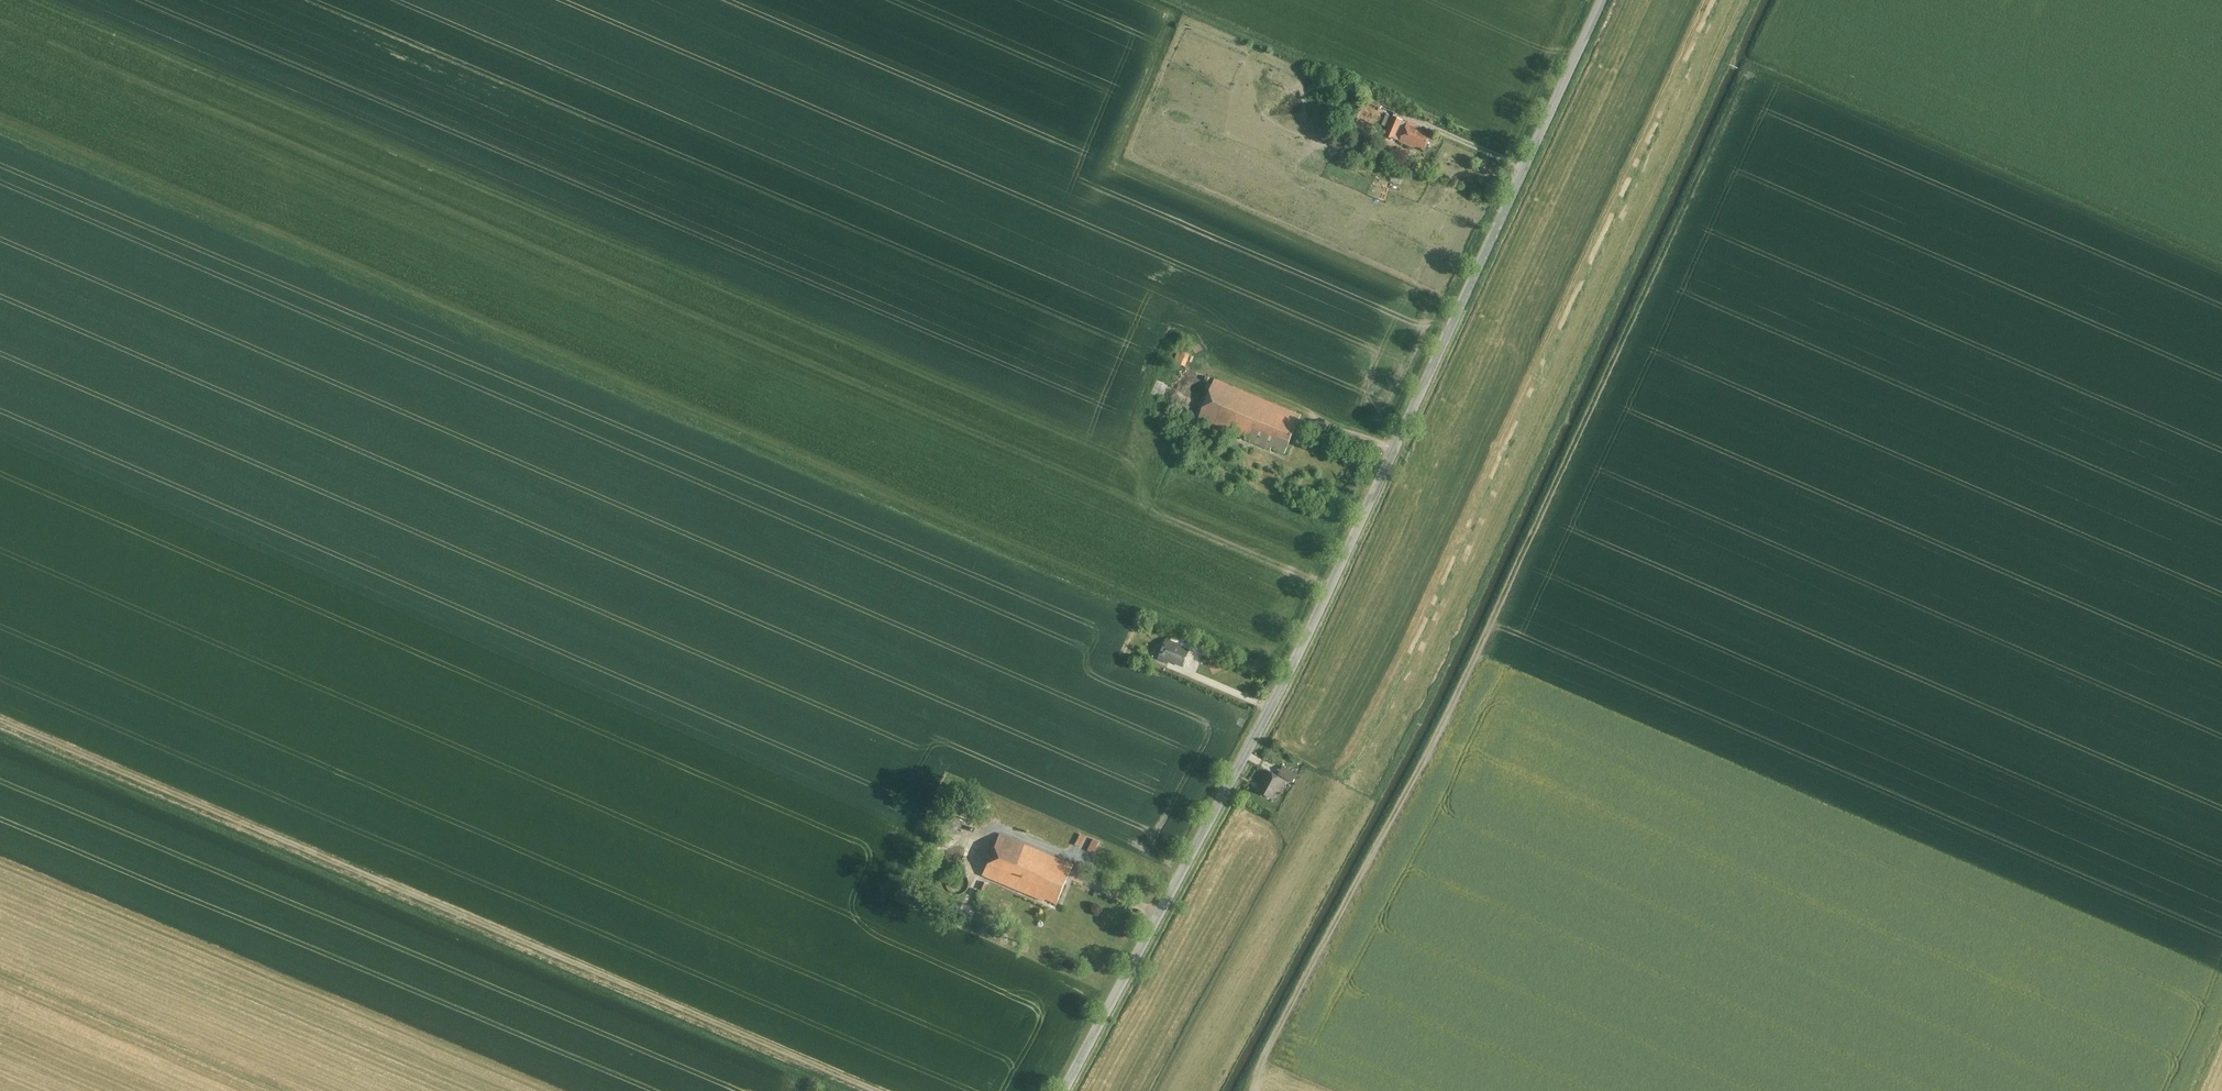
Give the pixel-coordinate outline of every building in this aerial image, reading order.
[(1423,128),(1394,117),(1387,136),(1422,149),(1428,132),(1422,130),(1423,128)] [(1302,414),(1215,380),(1198,421),(1285,456),(1302,414)] [(1160,658),(1183,668),(1194,641),(1174,632),(1171,640),(1168,638),(1160,658)] [(1298,775),(1285,768),(1281,775),(1294,782),(1298,775)] [(1266,784),(1262,792),(1274,799),(1279,791),(1281,792),(1287,782),(1270,772),(1263,783),(1266,784)] [(1075,842),(1083,847),(1089,837),(1081,832),(1075,842)] [(1057,904),(1074,863),(1000,833),(983,874),(1057,904)] [(1088,849),(1095,851),(1100,839),(1092,837),(1088,849)]
